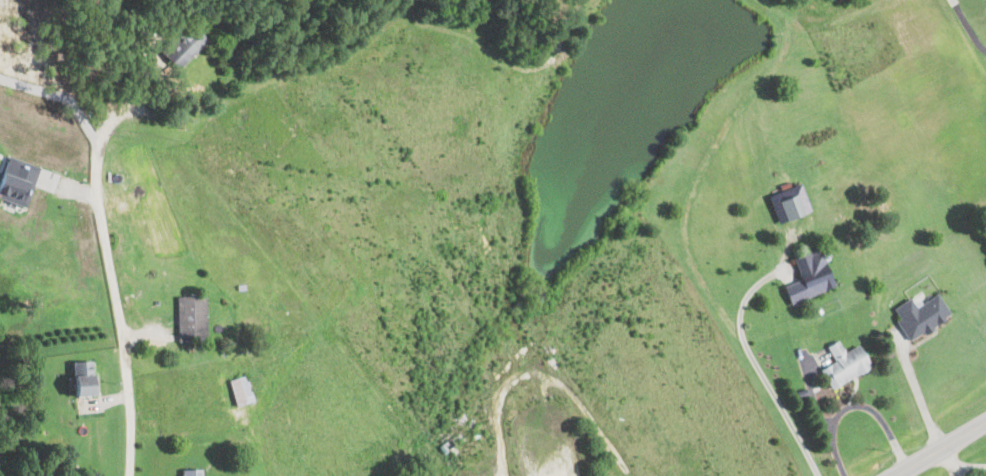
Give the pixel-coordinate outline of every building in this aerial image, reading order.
[(198,25),(159,43),(169,66),(209,48),(198,25)] [(29,180),(3,170),(0,178),(0,198),(20,205),(29,180)] [(769,191),(776,221),(809,213),(802,183),(769,191)] [(783,285),(789,302),(835,287),(821,247),(793,256),(801,279),(783,285)] [(909,341),(952,316),(938,292),(917,304),(912,296),(890,309),(909,341)] [(178,295),(178,340),(206,340),(206,295),(178,295)] [(859,345),(843,352),(838,341),(826,346),(834,362),(820,368),(829,389),(870,370),(859,345)] [(74,395),(95,395),(95,360),(74,360),(74,395)] [(229,379),(236,405),(253,401),(246,375),(229,379)] [(206,468),(181,468),(181,475),(206,475),(206,468)]
